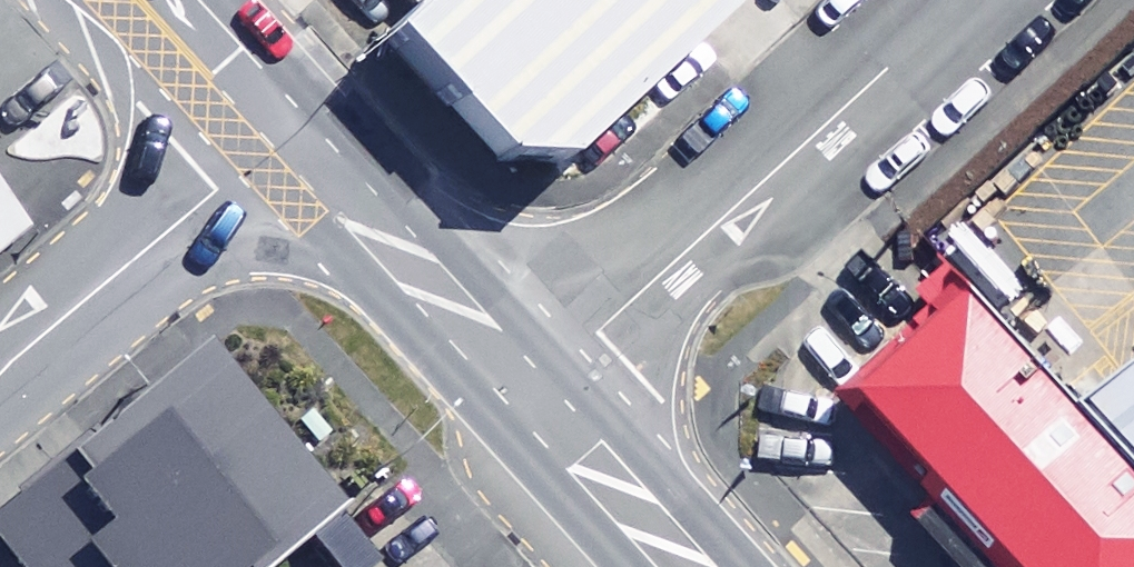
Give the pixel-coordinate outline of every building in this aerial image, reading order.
[(395,33),(431,0),(364,0),(395,33)] [(417,48),(552,190),(755,0),(468,0),(417,48)] [(0,196),(0,253),(28,229),(0,196)] [(992,326),(889,420),(1026,566),(1133,566),(1133,479),(992,326)] [(346,501),(208,333),(0,502),(0,553),(11,566),(266,566),(346,501)] [(1120,416),(1133,434),(1133,406),(1120,416)]
